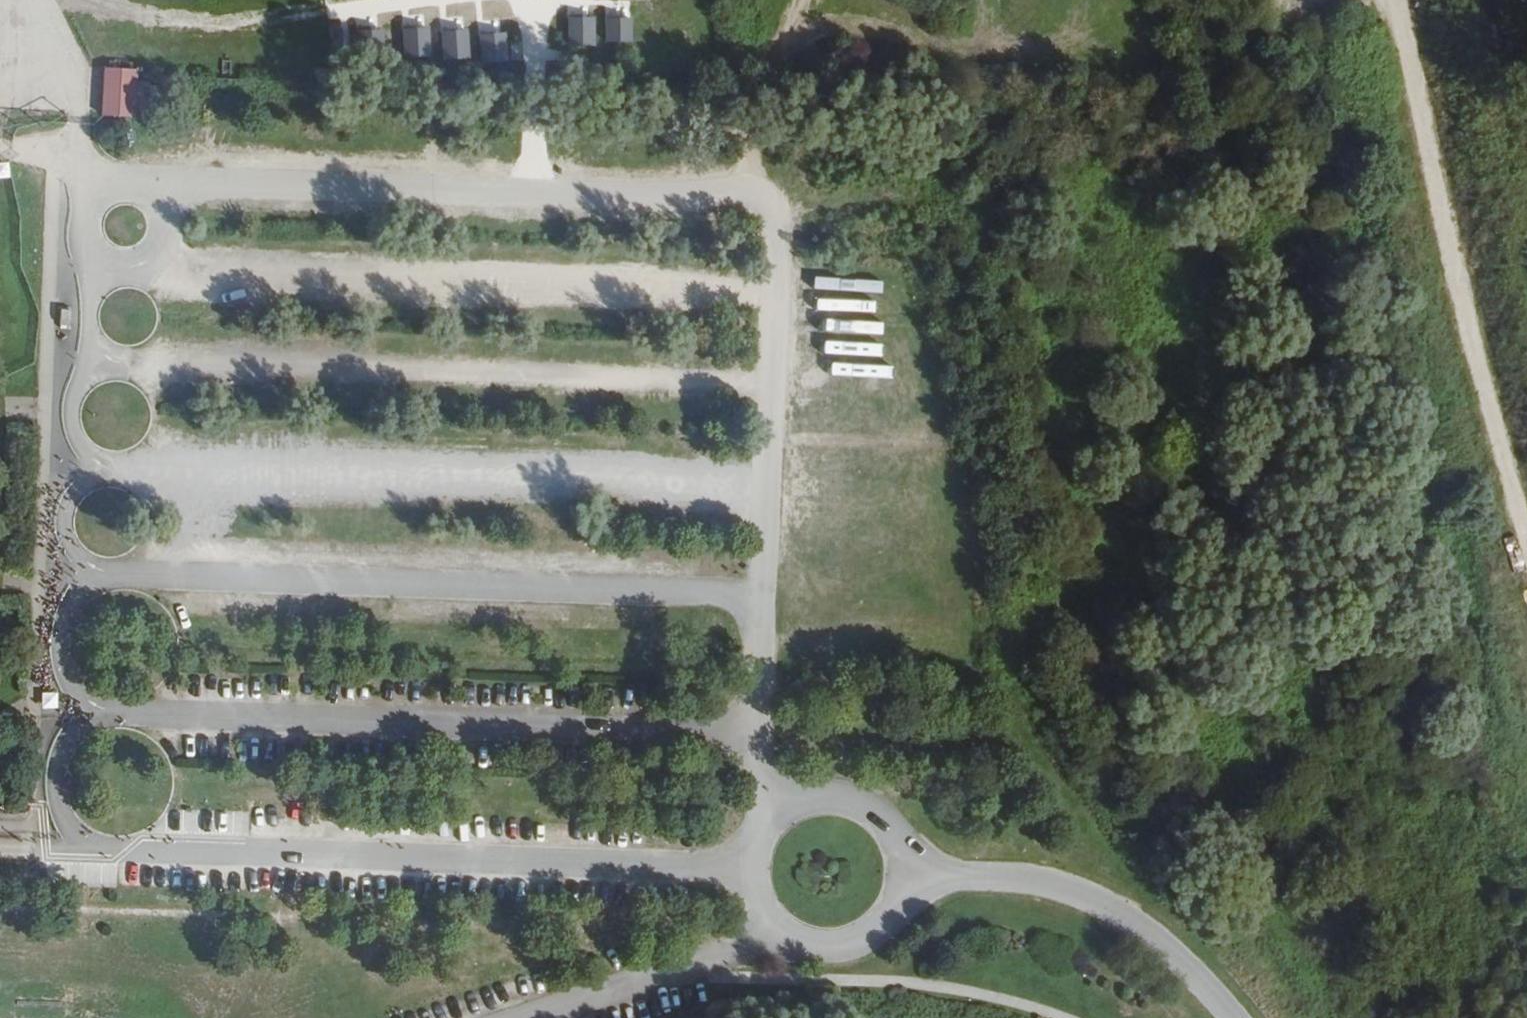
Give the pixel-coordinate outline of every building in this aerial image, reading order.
[(105,67),(103,116),(139,117),(141,69),(105,67)]
